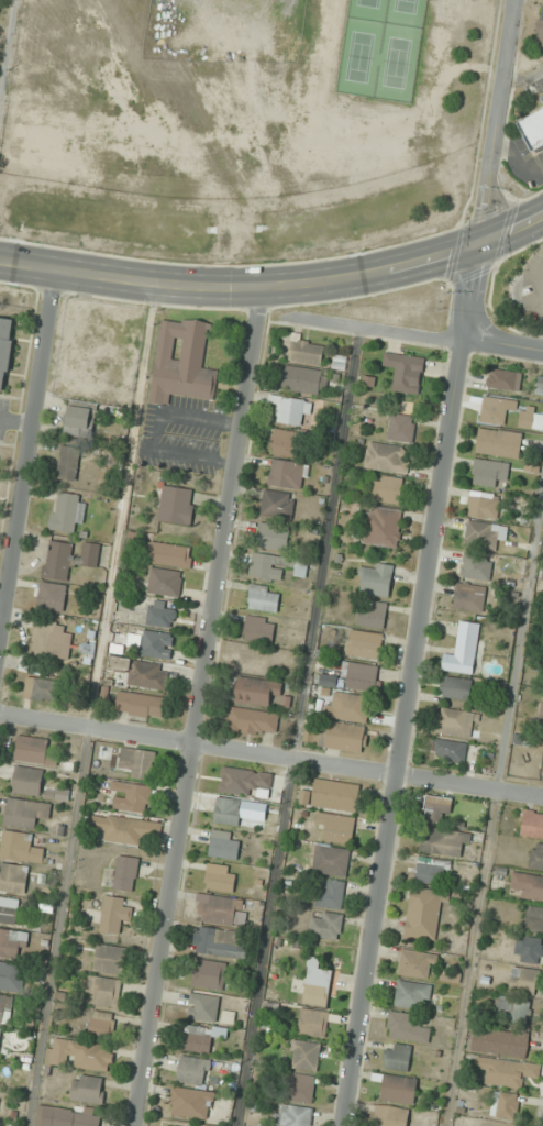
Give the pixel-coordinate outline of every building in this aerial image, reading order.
[(541,3),(534,46),(542,48),(542,4),(541,3)] [(7,391),(16,319),(0,317),(0,391),(7,391)] [(214,398),(218,369),(203,367),(209,322),(160,317),(151,401),(169,404),(170,393),(214,398)] [(322,364),(324,342),(291,339),(289,361),(322,364)] [(420,394),(424,357),(385,352),(383,365),(394,367),(391,390),(420,394)] [(328,371),(284,366),(281,390),(325,394),(328,371)] [(520,391),(522,372),(489,369),(487,388),(520,391)] [(479,420),(508,426),(514,401),(484,395),(479,420)] [(302,425),(303,415),(311,415),(312,399),(270,397),(269,403),(278,404),(277,423),(302,425)] [(89,438),(96,409),(70,402),(63,432),(89,438)] [(521,406),(519,428),(542,430),(542,408),(521,406)] [(416,417),(392,413),(387,439),(412,443),(416,417)] [(519,458),(522,433),(479,428),(476,454),(519,458)] [(299,455),(299,430),(273,430),(273,455),(299,455)] [(402,446),(368,442),(365,467),(408,473),(410,461),(401,459),(402,446)] [(57,478),(77,480),(80,447),(61,446),(57,478)] [(105,468),(119,467),(118,448),(105,449),(105,468)] [(269,485),(304,489),(307,463),(272,459),(269,485)] [(506,462),(474,459),(471,483),(503,487),(506,462)] [(404,504),(406,479),(374,476),(372,501),(404,504)] [(190,526),(196,490),(163,484),(157,520),(190,526)] [(295,494),(264,490),(261,515),(292,519),(295,494)] [(81,534),(86,496),(55,492),(50,529),(81,534)] [(498,518),(499,498),(468,497),(468,517),(498,518)] [(398,548),(403,510),(367,505),(363,543),(398,548)] [(506,540),(507,525),(467,521),(465,547),(495,549),(496,539),(506,540)] [(288,549),(289,524),(259,522),(257,547),(288,549)] [(43,577),(69,582),(75,544),(49,540),(43,577)] [(146,562),(190,569),(193,547),(150,541),(146,562)] [(101,566),(101,543),(81,543),(81,566),(101,566)] [(281,581),(284,567),(296,569),(295,575),(305,577),(308,561),(253,553),(249,576),(281,581)] [(492,554),(462,554),(462,579),(492,579),(492,554)] [(371,568),(362,566),(358,592),(389,597),(394,566),(372,562),(371,568)] [(184,572),(151,568),(148,593),(181,596),(184,572)] [(67,585),(40,582),(37,608),(64,611),(67,585)] [(282,591),(252,583),(246,605),(275,613),(282,591)] [(485,610),(485,584),(455,584),(455,610),(485,610)] [(357,624),(384,630),(389,604),(362,599),(357,624)] [(175,625),(175,603),(149,603),(149,625),(175,625)] [(245,640),(274,640),(274,617),(245,617),(245,640)] [(67,659),(72,625),(36,620),(31,653),(67,659)] [(446,652),(444,672),(473,676),(480,624),(459,622),(454,653),(446,652)] [(346,655),(380,659),(383,634),(349,630),(346,655)] [(173,657),(173,632),(143,632),(143,657),(173,657)] [(80,643),(80,655),(95,655),(95,643),(80,643)] [(128,684),(166,690),(169,665),(112,656),(110,671),(130,673),(128,684)] [(343,689),(377,689),(377,664),(343,664),(343,689)] [(56,702),(60,681),(28,676),(25,698),(56,702)] [(282,682),(239,676),(235,701),(269,706),(271,694),(280,695),(282,682)] [(472,679),(444,676),(442,697),(470,700),(472,679)] [(162,718),(165,698),(119,691),(116,711),(162,718)] [(370,723),(373,697),(329,691),(326,717),(370,723)] [(279,713),(231,706),(228,729),(276,736),(279,713)] [(436,732),(471,737),(474,712),(440,707),(436,732)] [(326,734),(318,733),(316,745),(365,752),(369,727),(328,721),(326,734)] [(15,761),(56,765),(57,754),(47,753),(49,739),(18,736),(15,761)] [(434,759),(465,762),(467,743),(436,739),(434,759)] [(120,765),(130,767),(129,776),(151,780),(156,752),(123,745),(120,765)] [(274,773),(223,765),(219,792),(270,799),(274,773)] [(41,795),(44,769),(16,766),(13,792),(41,795)] [(312,806),(359,811),(362,784),(315,779),(312,806)] [(114,807),(147,814),(153,787),(114,780),(112,792),(117,793),(114,807)] [(447,823),(453,800),(428,794),(423,818),(447,823)] [(214,821),(239,826),(244,800),(218,796),(214,821)] [(52,803),(9,797),(5,825),(37,829),(38,818),(49,819),(52,803)] [(542,838),(542,813),(525,809),(521,834),(542,838)] [(143,847),(147,821),(89,812),(87,826),(106,829),(104,841),(143,847)] [(356,817),(320,812),(317,829),(328,830),(326,840),(352,844),(356,817)] [(423,827),(420,851),(465,857),(469,833),(423,827)] [(237,860),(241,835),(213,830),(209,855),(237,860)] [(43,845),(35,845),(35,832),(2,832),(2,860),(43,860),(43,845)] [(533,842),(528,867),(542,869),(542,844),(533,842)] [(347,876),(350,849),(316,845),(313,872),(347,876)] [(134,892),(140,859),(120,855),(114,888),(134,892)] [(446,887),(451,862),(420,855),(415,880),(446,887)] [(0,862),(0,889),(26,893),(30,867),(0,862)] [(204,888),(233,892),(237,867),(209,863),(204,888)] [(513,872),(510,895),(542,900),(542,876),(513,872)] [(342,910),(347,883),(321,878),(316,905),(342,910)] [(404,936),(436,940),(441,902),(450,903),(452,892),(412,886),(404,936)] [(234,925),(237,898),(204,895),(201,922),(234,925)] [(20,920),(16,897),(0,899),(0,923),(20,920)] [(122,923),(130,924),(131,898),(104,898),(103,932),(122,933),(122,923)] [(527,905),(524,930),(542,932),(542,907),(527,905)] [(340,939),(343,914),(312,911),(310,936),(340,939)] [(193,951),(243,958),(247,933),(197,925),(193,951)] [(0,928),(0,955),(24,960),(29,933),(0,928)] [(542,947),(542,939),(518,936),(515,961),(541,964),(542,947)] [(123,974),(127,948),(98,944),(94,969),(123,974)] [(437,953),(403,948),(398,974),(433,979),(437,953)] [(319,957),(311,956),(302,1002),(331,1007),(337,972),(318,968),(319,957)] [(194,986),(224,990),(227,962),(197,959),(194,986)] [(0,961),(0,989),(22,991),(24,964),(0,961)] [(536,995),(540,970),(514,966),(510,990),(536,995)] [(95,993),(94,1004),(120,1006),(122,978),(88,976),(87,993),(95,993)] [(394,1001),(423,1013),(433,990),(403,977),(394,1001)] [(189,1019),(218,1021),(219,996),(191,993),(189,1019)] [(0,995),(0,1023),(7,1024),(11,997),(0,995)] [(531,999),(499,996),(496,1020),(529,1023),(531,999)] [(325,1037),(330,1012),(302,1007),(298,1032),(325,1037)] [(90,1036),(114,1038),(116,1013),(93,1011),(90,1036)] [(429,1042),(430,1027),(420,1026),(421,1015),(390,1012),(387,1037),(429,1042)] [(226,1037),(227,1030),(185,1024),(182,1049),(210,1053),(213,1036),(226,1037)] [(530,1034),(475,1027),(472,1050),(527,1058),(530,1034)] [(70,1067),(108,1072),(111,1045),(55,1038),(54,1047),(48,1046),(46,1065),(70,1068),(70,1067)] [(321,1043),(293,1040),(290,1068),(318,1071),(321,1043)] [(411,1069),(411,1045),(385,1045),(385,1069),(411,1069)] [(206,1086),(210,1060),(181,1055),(177,1081),(206,1086)] [(485,1083),(522,1088),(524,1076),(539,1078),(541,1065),(477,1056),(475,1068),(487,1070),(485,1083)] [(288,1099),(311,1103),(316,1077),(293,1073),(288,1099)] [(374,1082),(383,1083),(381,1099),(415,1103),(418,1078),(375,1073),(374,1082)] [(105,1077),(75,1074),(73,1100),(103,1103),(105,1077)] [(209,1121),(214,1093),(174,1085),(168,1113),(209,1121)] [(490,1114),(516,1120),(521,1095),(495,1090),(490,1114)] [(313,1107),(277,1103),(274,1125),(283,1125),(311,1125),(313,1107)] [(376,1103),(373,1125),(408,1125),(410,1109),(376,1103)] [(101,1108),(39,1104),(38,1125),(100,1125),(101,1108)]
